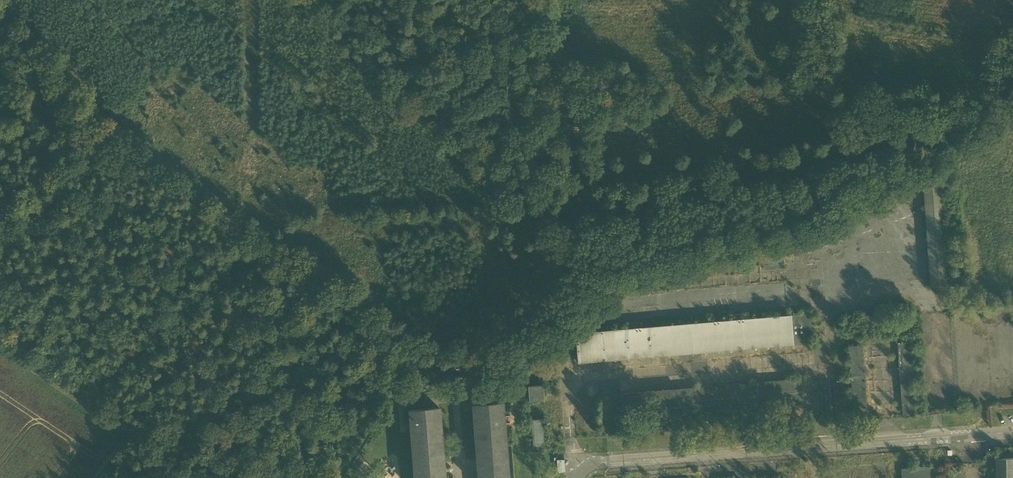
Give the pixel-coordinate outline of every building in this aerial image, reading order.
[(928,186),(932,286),(949,285),(945,185),(928,186)] [(766,257),(766,267),(786,265),(785,256),(766,257)] [(902,413),(916,413),(913,341),(899,342),(902,413)] [(853,373),(865,372),(864,344),(851,345),(853,373)] [(549,383),(534,383),(534,399),(549,399),(549,383)] [(680,389),(620,394),(621,411),(682,406),(680,389)] [(474,404),(479,477),(508,477),(502,402),(474,404)] [(410,410),(416,477),(445,477),(439,407),(410,410)] [(542,419),(531,420),(533,447),(544,446),(542,419)] [(997,458),(998,477),(1012,477),(1012,458),(997,458)] [(902,468),(903,477),(925,477),(924,466),(902,468)]
